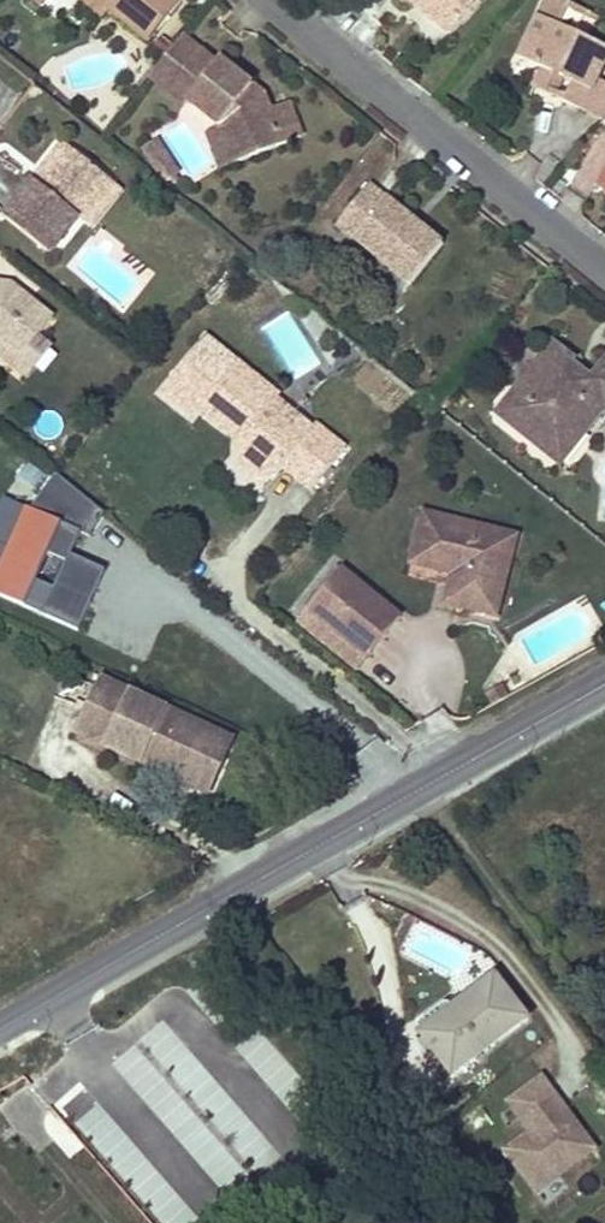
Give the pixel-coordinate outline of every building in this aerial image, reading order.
[(88,3),(107,18),(114,11),(152,41),(184,1),(183,0),(90,0),(88,3)] [(418,6),(423,0),(434,8),(428,14),(454,35),(482,0),(410,0),(418,6)] [(423,0),(418,6),(428,14),(434,8),(423,0)] [(558,0),(549,0),(540,20),(561,30),(572,7),(558,0)] [(597,82),(604,65),(604,50),(561,30),(540,20),(522,59),(545,71),(554,75),(556,71),(563,75),(561,79),(572,84),(563,105),(582,114),(603,123),(604,120),(604,86),(597,82)] [(184,102),(217,59),(185,34),(151,76),(184,102)] [(184,102),(218,129),(233,165),(299,138),(286,104),(269,111),(267,109),(244,92),(250,85),(217,59),(184,102)] [(554,75),(545,71),(536,92),(545,96),(554,75)] [(250,85),(244,92),(267,109),(262,94),(250,85)] [(233,165),(218,129),(206,133),(220,169),(233,165)] [(157,141),(142,152),(165,185),(179,174),(157,141)] [(65,147),(35,183),(42,190),(72,152),(65,147)] [(42,190),(35,183),(6,219),(50,255),(80,218),(83,221),(112,184),(72,152),(42,190)] [(6,203),(24,178),(0,162),(0,199),(6,203)] [(368,185),(343,216),(360,228),(352,237),(409,284),(442,244),(419,226),(415,231),(408,225),(412,220),(368,185)] [(343,216),(336,225),(352,237),(360,228),(343,216)] [(419,226),(412,220),(408,225),(415,231),(419,226)] [(23,295),(10,284),(0,283),(0,293),(23,295)] [(0,293),(0,343),(10,351),(21,360),(38,339),(54,320),(23,295),(0,293)] [(29,380),(53,350),(38,339),(21,360),(10,351),(3,359),(29,380)] [(197,410),(219,428),(232,428),(244,437),(239,443),(234,449),(237,468),(250,478),(273,477),(280,469),(309,491),(343,449),(313,426),(311,429),(303,439),(266,411),(275,400),(277,397),(207,342),(166,395),(193,416),(197,410)] [(507,421),(531,440),(546,438),(557,446),(565,435),(584,433),(602,410),(604,413),(604,361),(593,376),(584,388),(572,377),(570,364),(572,360),(552,345),(538,361),(516,365),(519,386),(521,404),(507,421)] [(593,376),(572,360),(570,364),(572,377),(584,388),(593,376)] [(519,386),(497,413),(507,421),(521,404),(519,386)] [(311,429),(275,400),(266,411),(303,439),(311,429)] [(232,428),(219,428),(239,443),(244,437),(232,428)] [(546,438),(531,440),(559,464),(584,433),(565,435),(557,446),(546,438)] [(56,477),(32,512),(62,525),(80,533),(98,510),(56,477)] [(27,509),(0,569),(0,596),(25,607),(36,583),(47,557),(62,525),(32,512),(27,509)] [(449,606),(472,612),(476,599),(502,606),(514,559),(497,555),(503,534),(426,514),(413,566),(455,577),(449,606)] [(47,557),(62,564),(50,590),(36,583),(25,607),(75,630),(86,606),(102,570),(69,556),(80,533),(62,525),(47,557)] [(503,534),(497,555),(514,559),(520,538),(503,534)] [(341,571),(308,610),(298,623),(320,642),(331,629),(368,659),(400,620),(341,571)] [(476,599),(472,612),(498,619),(502,606),(476,599)] [(368,659),(331,629),(320,642),(357,672),(368,659)] [(238,741),(102,679),(75,736),(212,798),(238,741)] [(511,698),(504,685),(489,694),(496,706),(511,698)] [(494,979),(421,1033),(453,1074),(526,1019),(494,979)] [(540,1197),(567,1177),(600,1153),(541,1074),(509,1098),(535,1133),(508,1153),(540,1197)]
